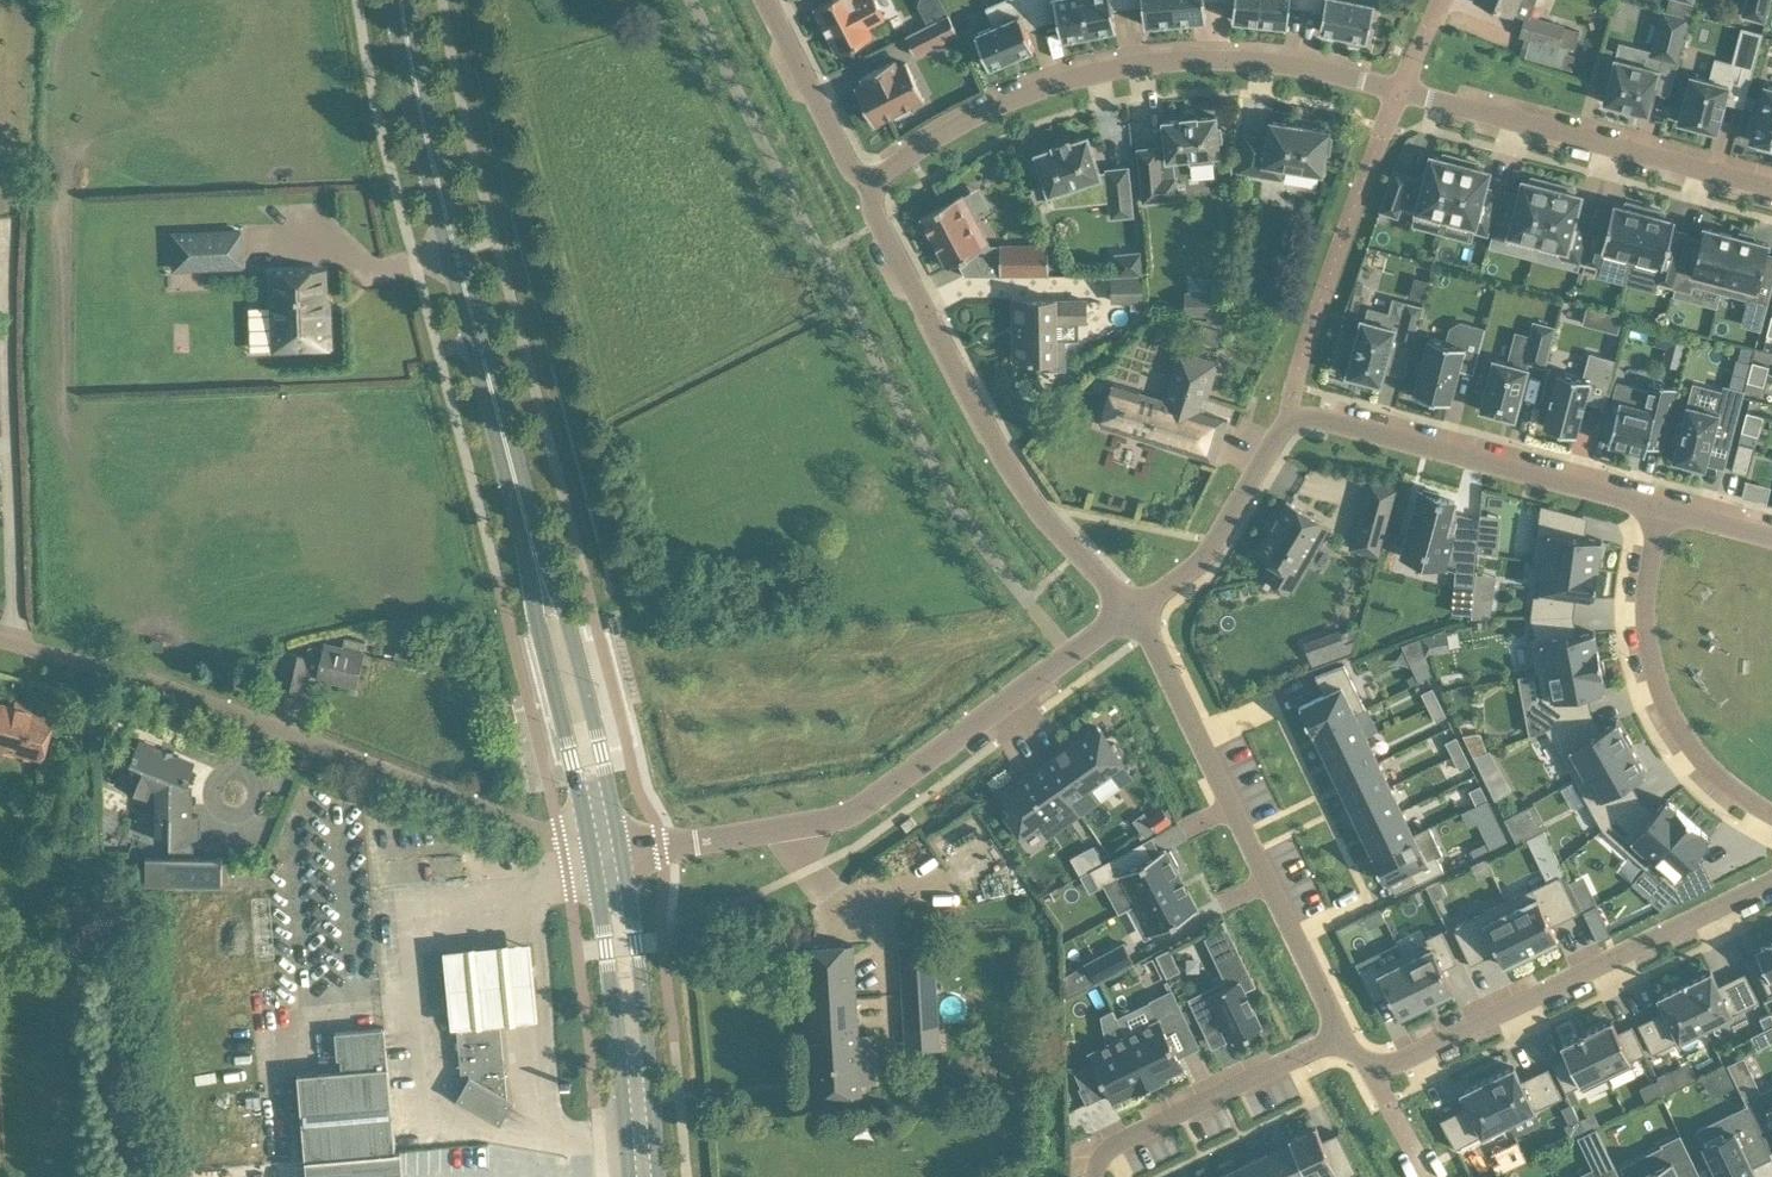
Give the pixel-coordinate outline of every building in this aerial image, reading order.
[(815,7),(838,53),(873,36),(868,25),(885,17),(877,0),(828,0),(815,7)] [(990,66),(994,65),(995,68),(1006,63),(1005,60),(1034,48),(1026,29),(1044,22),(1036,0),(1003,0),(987,7),(994,25),(975,33),(990,66)] [(1044,22),(1058,19),(1062,38),(1075,36),(1076,40),(1088,37),(1087,34),(1089,33),(1082,0),(1036,0),(1044,22)] [(1089,33),(1117,28),(1113,8),(1127,5),(1127,0),(1082,0),(1089,33)] [(1176,21),(1174,0),(1127,0),(1127,5),(1143,4),(1145,24),(1158,23),(1158,26),(1173,25),(1172,22),(1176,21)] [(1176,21),(1179,21),(1179,25),(1193,23),(1193,20),(1207,19),(1205,0),(1174,0),(1176,21)] [(1233,19),(1246,20),(1246,24),(1258,25),(1258,21),(1260,22),(1262,0),(1235,0),(1233,19)] [(1260,22),(1288,24),(1290,5),(1305,6),(1306,0),(1262,0),(1260,22)] [(1305,6),(1324,10),(1320,29),(1348,35),(1347,38),(1365,42),(1366,38),(1367,39),(1373,8),(1374,3),(1360,0),(1306,0),(1305,6)] [(1513,14),(1519,0),(1480,0),(1513,14)] [(1693,2),(1687,0),(1669,0),(1667,10),(1690,16),(1693,2)] [(1743,14),(1766,20),(1771,0),(1747,0),(1743,14)] [(1616,57),(1609,81),(1606,80),(1601,96),(1605,97),(1604,101),(1648,113),(1659,68),(1662,57),(1678,62),(1690,16),(1667,10),(1663,9),(1652,51),(1639,47),(1635,63),(1616,57)] [(959,33),(949,13),(906,35),(916,55),(959,33)] [(1565,25),(1528,16),(1527,15),(1526,18),(1522,35),(1525,35),(1520,54),(1525,56),(1525,57),(1562,68),(1571,71),(1576,55),(1566,52),(1568,47),(1575,49),(1580,30),(1565,25)] [(916,81),(907,62),(898,66),(895,59),(862,76),(865,83),(856,87),(874,124),(896,113),(897,117),(912,109),(910,106),(917,103),(925,98),(916,81)] [(1716,59),(1710,79),(1690,74),(1678,121),(1717,131),(1725,102),(1744,107),(1754,69),(1716,59)] [(1764,83),(1756,117),(1753,117),(1748,136),(1751,137),(1750,139),(1759,142),(1759,143),(1771,146),(1771,85),(1764,83)] [(1175,176),(1173,158),(1190,156),(1191,162),(1214,160),(1213,154),(1220,153),(1218,141),(1222,141),(1221,127),(1217,127),(1216,115),(1197,117),(1197,115),(1182,116),(1182,119),(1163,120),(1166,147),(1160,147),(1160,146),(1138,148),(1144,201),(1179,198),(1177,176),(1175,176)] [(1268,163),(1323,172),(1326,152),(1330,153),(1333,136),(1329,136),(1330,129),(1310,126),(1310,125),(1291,122),(1291,123),(1271,120),(1268,137),(1245,133),(1239,170),(1267,175),(1268,163)] [(1043,173),(1049,193),(1077,184),(1083,202),(1105,200),(1105,196),(1110,196),(1112,216),(1133,214),(1128,167),(1107,169),(1108,175),(1101,176),(1088,135),(1070,141),(1069,139),(1053,144),(1054,146),(1036,152),(1037,156),(1031,158),(1036,175),(1043,173)] [(1416,210),(1445,218),(1461,158),(1443,153),(1442,157),(1431,154),(1424,180),(1411,177),(1412,175),(1395,170),(1381,210),(1398,216),(1402,205),(1417,209),(1416,210)] [(1479,162),(1461,158),(1445,218),(1473,225),(1472,229),(1488,234),(1499,190),(1485,186),(1490,170),(1478,167),(1479,162)] [(1534,256),(1553,182),(1532,176),(1531,180),(1523,178),(1519,193),(1505,189),(1493,235),(1509,239),(1510,235),(1537,241),(1533,256),(1534,256)] [(1574,192),(1575,187),(1553,182),(1534,256),(1535,257),(1539,242),(1565,249),(1563,257),(1580,261),(1592,213),(1578,210),(1582,194),(1574,192)] [(964,273),(964,275),(1049,275),(1049,244),(1000,245),(1000,247),(990,247),(989,244),(990,244),(963,194),(921,216),(948,266),(958,261),(964,273)] [(1602,259),(1630,266),(1646,206),(1626,201),(1625,205),(1614,202),(1612,211),(1598,208),(1584,262),(1600,267),(1602,259)] [(1656,281),(1673,286),(1684,244),(1685,245),(1688,231),(1673,227),(1675,218),(1664,215),(1665,211),(1646,206),(1630,266),(1658,274),(1656,281)] [(1691,282),(1722,290),(1737,235),(1704,226),(1699,248),(1685,245),(1684,244),(1673,286),(1689,290),(1691,282)] [(242,228),(171,231),(173,271),(244,268),(242,228)] [(1722,290),(1753,298),(1752,304),(1766,308),(1771,287),(1771,254),(1766,252),(1769,243),(1754,239),(1755,236),(1740,232),(1739,235),(1737,235),(1722,290)] [(1142,250),(1115,253),(1116,276),(1144,275),(1142,250)] [(325,269),(271,271),(274,350),(331,347),(330,311),(327,311),(325,269)] [(1143,301),(1143,276),(1111,276),(1111,302),(1143,301)] [(1429,280),(1415,276),(1409,297),(1423,301),(1429,280)] [(1185,291),(1185,314),(1207,314),(1208,291),(1185,291)] [(1208,291),(1207,314),(1207,318),(1223,318),(1223,291),(1208,291)] [(1065,368),(1065,344),(1065,338),(1057,338),(1057,321),(1087,321),(1087,299),(1056,300),(1056,298),(1015,299),(1016,360),(1043,360),(1043,368),(1065,368)] [(1357,337),(1351,336),(1347,353),(1352,355),(1347,374),(1356,376),(1355,379),(1372,384),(1373,381),(1381,383),(1387,362),(1392,363),(1397,342),(1412,345),(1423,306),(1407,302),(1402,321),(1389,317),(1390,313),(1369,308),(1366,319),(1362,318),(1357,337)] [(1588,308),(1584,322),(1618,330),(1621,316),(1588,308)] [(1481,408),(1515,418),(1528,367),(1527,366),(1528,361),(1544,365),(1554,326),(1534,321),(1530,336),(1522,333),(1517,353),(1512,352),(1509,362),(1494,358),(1493,360),(1489,359),(1483,380),(1488,381),(1481,408)] [(1215,344),(1220,328),(1200,322),(1195,338),(1215,344)] [(1450,400),(1458,369),(1474,373),(1486,327),(1485,327),(1484,329),(1461,323),(1452,328),(1448,341),(1430,336),(1425,355),(1420,353),(1415,372),(1420,373),(1415,391),(1423,393),(1422,398),(1440,403),(1442,398),(1450,400)] [(1750,362),(1753,350),(1738,347),(1736,359),(1750,362)] [(1219,361),(1196,354),(1181,350),(1166,400),(1112,383),(1100,423),(1130,433),(1131,430),(1178,444),(1177,447),(1216,459),(1229,419),(1198,410),(1203,396),(1208,397),(1219,361)] [(1544,425),(1576,434),(1585,399),(1604,404),(1615,360),(1600,356),(1599,356),(1591,354),(1588,362),(1584,377),(1558,370),(1544,425)] [(1753,361),(1750,371),(1767,375),(1770,365),(1753,361)] [(1652,388),(1615,378),(1611,396),(1619,398),(1609,438),(1612,439),(1611,443),(1636,450),(1637,445),(1646,448),(1649,437),(1659,439),(1677,373),(1664,370),(1660,381),(1654,379),(1652,388)] [(1767,375),(1750,371),(1748,380),(1765,385),(1767,375)] [(1684,466),(1701,471),(1702,467),(1705,467),(1712,441),(1730,446),(1745,391),(1725,385),(1718,412),(1687,404),(1682,423),(1678,422),(1674,439),(1678,440),(1673,459),(1685,462),(1684,466)] [(1747,411),(1744,421),(1761,426),(1764,415),(1747,411)] [(1761,426),(1744,421),(1742,431),(1759,436),(1761,426)] [(1739,441),(1732,470),(1748,474),(1756,446),(1739,441)] [(1142,455),(1123,449),(1115,473),(1135,479),(1142,455)] [(1746,481),(1744,497),(1768,500),(1770,485),(1746,481)] [(1440,492),(1425,488),(1424,492),(1420,491),(1415,508),(1413,508),(1410,519),(1412,520),(1402,555),(1405,556),(1405,554),(1404,554),(1406,546),(1458,560),(1456,582),(1474,584),(1471,612),(1455,611),(1455,609),(1454,609),(1453,611),(1472,613),(1478,552),(1479,540),(1459,535),(1458,537),(1446,534),(1453,510),(1456,501),(1439,496),(1440,492)] [(1287,500),(1256,552),(1271,561),(1261,577),(1265,580),(1264,582),(1269,585),(1271,580),(1266,578),(1263,576),(1274,558),(1299,572),(1316,544),(1314,544),(1325,525),(1327,526),(1328,524),(1287,500)] [(1600,555),(1602,539),(1580,536),(1583,514),(1541,504),(1533,559),(1598,568),(1598,566),(1601,567),(1602,556),(1600,555)] [(1362,511),(1352,546),(1377,554),(1388,518),(1362,511)] [(1479,540),(1478,552),(1496,554),(1497,541),(1479,539),(1479,540)] [(1594,598),(1598,568),(1533,559),(1533,560),(1544,562),(1540,595),(1534,594),(1531,616),(1569,615),(1572,595),(1594,598)] [(1600,660),(1595,631),(1573,635),(1569,615),(1531,616),(1534,635),(1529,636),(1536,672),(1600,660)] [(366,641),(346,636),(343,648),(326,644),(325,648),(310,645),(308,655),(289,651),(282,684),(302,688),(305,672),(356,684),(366,641)] [(419,665),(422,647),(410,645),(408,654),(406,663),(419,665)] [(1427,658),(1412,665),(1419,680),(1434,673),(1427,658)] [(1542,707),(1530,709),(1534,733),(1546,729),(1587,714),(1584,694),(1605,690),(1602,673),(1606,672),(1603,660),(1600,661),(1600,660),(1536,672),(1542,707)] [(1356,711),(1365,707),(1345,664),(1316,675),(1325,693),(1300,705),(1313,732),(1314,731),(1356,711)] [(1440,701),(1433,687),(1422,692),(1429,706),(1440,701)] [(1447,715),(1440,701),(1429,706),(1436,720),(1447,715)] [(45,739),(52,717),(0,703),(0,746),(41,757),(45,739)] [(1326,756),(1368,735),(1356,711),(1314,731),(1326,756)] [(1574,779),(1631,747),(1630,745),(1632,743),(1627,734),(1625,735),(1617,721),(1597,732),(1587,714),(1546,729),(1574,779)] [(1126,765),(1115,749),(1118,747),(1115,742),(1111,744),(1098,725),(1046,762),(1078,809),(1096,797),(1090,789),(1126,765)] [(1338,780),(1379,761),(1367,736),(1326,756),(1338,780)] [(1464,750),(1457,736),(1446,741),(1453,755),(1464,750)] [(195,763),(193,762),(140,740),(132,759),(128,758),(119,780),(118,783),(159,800),(159,833),(171,833),(170,844),(170,856),(147,856),(146,885),(222,887),(223,862),(223,857),(195,857),(195,844),(199,844),(200,815),(190,814),(190,784),(187,783),(195,763)] [(1637,802),(1627,784),(1646,773),(1631,747),(1574,779),(1602,829),(1637,802)] [(1471,764),(1464,750),(1453,755),(1460,769),(1471,764)] [(1390,785),(1379,761),(1338,780),(1349,805),(1390,785)] [(1078,809),(1046,762),(1000,794),(1012,810),(1006,813),(1023,837),(1040,824),(1048,835),(1071,819),(1069,816),(1078,809)] [(1488,798),(1481,784),(1470,790),(1477,804),(1488,798)] [(1391,785),(1349,805),(1361,829),(1402,809),(1391,785)] [(1645,867),(1689,818),(1667,799),(1653,816),(1637,802),(1602,829),(1645,867)] [(1536,803),(1505,815),(1515,840),(1546,827),(1536,803)] [(1149,817),(1148,817),(1157,829),(1172,819),(1163,807),(1149,817)] [(1402,809),(1361,829),(1373,853),(1371,853),(1372,854),(1414,834),(1402,809)] [(1714,885),(1702,859),(1696,855),(1711,838),(1689,818),(1645,867),(1673,892),(1676,888),(1682,900),(1714,885)] [(1501,825),(1483,834),(1490,848),(1508,839),(1501,825)] [(1414,834),(1372,854),(1385,881),(1410,869),(1416,883),(1444,870),(1438,858),(1438,857),(1443,854),(1430,826),(1414,834)] [(1145,840),(1091,870),(1100,887),(1119,877),(1134,904),(1182,878),(1176,866),(1179,865),(1171,850),(1168,851),(1166,848),(1160,851),(1153,855),(1145,840)] [(1560,874),(1506,900),(1531,952),(1558,939),(1551,925),(1578,912),(1560,874)] [(1198,908),(1182,878),(1134,904),(1117,913),(1118,914),(1125,911),(1135,930),(1144,925),(1149,935),(1170,924),(1171,926),(1186,918),(1185,915),(1198,908)] [(1441,879),(1427,886),(1434,901),(1448,893),(1441,879)] [(1589,894),(1578,899),(1594,932),(1607,925),(1596,904),(1594,905),(1589,894)] [(1531,952),(1506,900),(1453,926),(1471,964),(1498,951),(1505,965),(1531,952)] [(1381,909),(1372,914),(1377,925),(1386,920),(1381,909)] [(1457,962),(1442,929),(1426,937),(1428,942),(1403,955),(1426,1003),(1453,990),(1443,969),(1457,962)] [(933,938),(900,940),(905,1026),(939,1024),(933,938)] [(1766,942),(1767,944),(1755,949),(1758,955),(1746,961),(1765,1000),(1771,997),(1771,939),(1766,942)] [(1124,942),(1087,963),(1097,982),(1135,962),(1124,942)] [(853,943),(805,946),(814,1097),(861,1094),(860,1082),(875,1082),(873,1052),(859,1052),(858,1033),(853,943)] [(1246,990),(1257,985),(1236,943),(1217,952),(1231,982),(1190,1002),(1205,1031),(1224,1022),(1233,1041),(1246,1034),(1246,1035),(1250,1033),(1250,1032),(1263,1026),(1255,1008),(1248,994),(1246,990)] [(1170,947),(1156,954),(1167,977),(1181,970),(1170,947)] [(1426,1003),(1403,955),(1378,967),(1376,961),(1359,969),(1375,1001),(1389,994),(1400,1016),(1426,1003)] [(1718,985),(1712,970),(1685,983),(1706,1027),(1759,1001),(1745,972),(1718,985)] [(1706,1027),(1685,983),(1658,996),(1665,1010),(1638,1023),(1652,1052),(1706,1027)] [(1150,999),(1159,1018),(1126,1034),(1150,1085),(1150,1084),(1152,1088),(1169,1080),(1167,1075),(1184,1067),(1179,1057),(1167,1032),(1172,1029),(1173,1030),(1189,1022),(1173,988),(1150,999)] [(1760,1018),(1771,1042),(1771,1014),(1771,1012),(1760,1018)] [(1612,1018),(1586,1031),(1609,1077),(1634,1064),(1632,1059),(1646,1052),(1633,1024),(1618,1031),(1612,1018)] [(470,1075),(457,1098),(501,1123),(514,1100),(508,1096),(501,1020),(457,1025),(462,1072),(470,1071),(470,1075)] [(385,1026),(362,1029),(337,1031),(339,1056),(342,1056),(343,1070),(300,1074),(307,1159),(396,1151),(396,1149),(385,1026)] [(1609,1077),(1586,1031),(1561,1043),(1567,1056),(1553,1063),(1566,1091),(1581,1084),(1583,1089),(1609,1077)] [(1140,1088),(1150,1084),(1126,1034),(1089,1052),(1094,1062),(1075,1071),(1082,1086),(1079,1087),(1087,1103),(1109,1093),(1113,1101),(1132,1092),(1132,1093),(1140,1089),(1140,1088)] [(1728,1064),(1716,1069),(1725,1086),(1736,1081),(1728,1064)] [(1514,1066),(1487,1079),(1508,1122),(1562,1096),(1548,1067),(1521,1080),(1514,1066)] [(1682,1086),(1673,1068),(1657,1075),(1658,1078),(1666,1093),(1682,1086)] [(1666,1093),(1658,1078),(1640,1087),(1647,1102),(1666,1093)] [(1487,1079),(1461,1092),(1468,1106),(1440,1120),(1456,1148),(1508,1122),(1487,1079)] [(1574,1088),(1566,1091),(1572,1103),(1579,1099),(1574,1088)] [(1768,1105),(1761,1091),(1745,1098),(1748,1105),(1760,1129),(1771,1123),(1771,1103),(1768,1105)] [(1719,1176),(1744,1176),(1755,1172),(1744,1150),(1765,1140),(1760,1129),(1748,1105),(1732,1112),(1736,1120),(1721,1127),(1725,1135),(1704,1145),(1719,1176)] [(1291,1138),(1310,1176),(1343,1176),(1357,1170),(1339,1132),(1323,1139),(1316,1126),(1291,1138)] [(1597,1127),(1575,1138),(1581,1151),(1603,1140),(1597,1127)] [(1678,1171),(1695,1163),(1680,1133),(1661,1143),(1663,1148),(1654,1152),(1660,1165),(1635,1176),(1681,1176),(1678,1171)] [(1291,1138),(1290,1139),(1290,1140),(1267,1151),(1280,1176),(1310,1176),(1291,1138)] [(402,1149),(396,1149),(396,1151),(307,1159),(309,1176),(404,1176),(402,1149)] [(1267,1151),(1245,1162),(1252,1176),(1280,1176),(1267,1151)] [(1612,1157),(1589,1168),(1594,1176),(1621,1176),(1612,1157)] [(1245,1162),(1222,1173),(1224,1176),(1252,1176),(1245,1162)]
